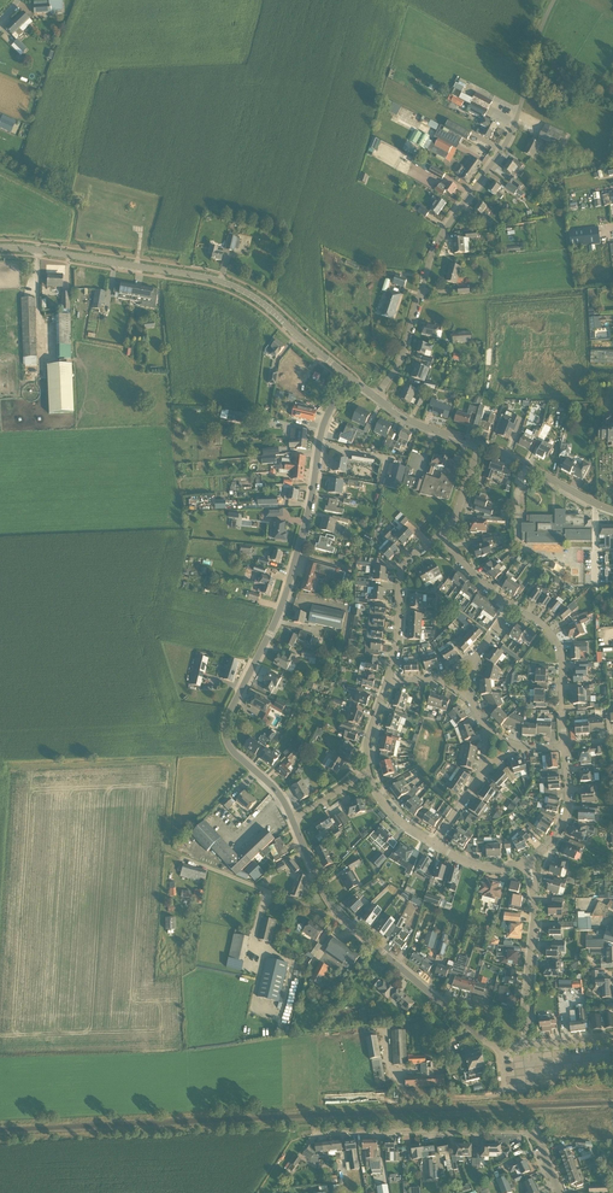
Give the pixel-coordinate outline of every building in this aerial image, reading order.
[(62,0),(58,0),(33,2),(34,14),(50,12),(50,11),(63,10),(62,0)] [(23,33),(22,32),(28,26),(25,23),(29,19),(30,17),(27,14),(26,16),(22,12),(12,22),(19,29),(23,33)] [(12,22),(5,29),(9,33),(12,36),(12,35),(15,39),(19,36),(23,33),(19,29),(12,22)] [(14,43),(23,53),(27,49),(17,40),(14,43)] [(41,69),(44,57),(36,55),(33,68),(41,69)] [(454,96),(459,99),(462,93),(462,92),(457,89),(454,96)] [(476,93),(473,99),(470,104),(470,105),(486,113),(492,102),(487,99),(476,93)] [(451,102),(462,107),(465,102),(453,97),(451,102)] [(388,101),(383,109),(389,112),(393,104),(388,101)] [(470,105),(467,111),(477,117),(483,119),(486,113),(470,105)] [(423,117),(420,122),(428,127),(431,121),(423,117)] [(0,120),(0,128),(11,133),(14,125),(1,119),(0,120)] [(485,128),(485,129),(493,133),(497,126),(490,122),(489,122),(485,119),(483,122),(480,120),(477,124),(481,126),(485,128)] [(431,120),(429,126),(438,130),(440,124),(431,120)] [(463,138),(468,141),(472,133),(450,120),(445,128),(445,129),(463,138)] [(489,140),(493,133),(485,129),(484,131),(479,128),(476,132),(482,135),(482,136),(489,140)] [(561,148),(566,139),(543,128),(539,137),(544,140),(556,146),(556,145),(561,148)] [(422,132),(416,144),(424,149),(431,136),(422,132)] [(373,138),(369,148),(374,150),(375,150),(379,140),(373,138)] [(434,138),(427,150),(431,152),(439,157),(438,159),(443,161),(444,159),(449,162),(453,154),(456,150),(434,138)] [(539,145),(536,143),(531,140),(524,153),(533,158),(539,145)] [(547,143),(543,152),(549,155),(554,146),(547,143)] [(469,163),(470,163),(466,169),(461,166),(456,173),(459,175),(460,175),(461,176),(460,178),(467,183),(482,163),(474,158),(471,162),(470,161),(469,163)] [(520,163),(515,159),(512,163),(510,161),(504,170),(511,175),(511,174),(514,177),(517,174),(523,165),(520,163)] [(427,165),(424,170),(442,180),(445,174),(427,165)] [(361,173),(358,181),(366,184),(368,175),(361,173)] [(523,185),(513,178),(510,183),(521,191),(524,187),(523,186),(523,185)] [(446,192),(447,192),(451,195),(457,188),(452,184),(449,182),(446,187),(442,183),(439,184),(435,189),(443,196),(446,192)] [(524,194),(509,183),(505,188),(514,194),(515,193),(521,197),(524,194)] [(500,188),(494,184),(489,191),(495,195),(501,199),(503,196),(497,192),(500,188)] [(603,195),(605,206),(612,205),(612,194),(603,195)] [(441,200),(434,196),(432,199),(436,203),(431,210),(438,215),(445,204),(441,200)] [(491,211),(485,206),(480,203),(475,210),(481,214),(484,211),(488,214),(491,211)] [(429,212),(417,204),(414,208),(426,217),(429,212)] [(489,222),(480,215),(477,220),(486,226),(489,228),(490,227),(491,228),(495,223),(492,221),(490,222),(489,222)] [(567,231),(565,232),(567,247),(571,247),(600,244),(598,228),(598,227),(569,230),(569,231),(567,231)] [(454,254),(460,253),(464,253),(469,252),(468,242),(469,242),(469,238),(476,237),(476,232),(466,233),(466,238),(463,238),(453,239),(454,254)] [(226,243),(225,249),(234,251),(234,249),(238,249),(240,239),(237,239),(238,235),(230,233),(229,236),(228,236),(226,243)] [(220,261),(222,255),(223,250),(210,247),(209,254),(213,255),(212,259),(220,261)] [(461,267),(451,265),(446,281),(456,284),(461,267)] [(47,280),(47,286),(62,287),(62,283),(62,277),(63,277),(63,274),(53,274),(47,274),(47,280)] [(407,279),(396,276),(393,284),(404,287),(407,279)] [(115,283),(113,293),(119,294),(118,298),(127,300),(130,301),(131,296),(132,296),(134,286),(120,283),(120,284),(115,283)] [(131,296),(130,301),(134,301),(142,303),(142,301),(151,303),(151,300),(152,295),(157,296),(158,290),(153,289),(137,286),(134,286),(132,296),(131,296)] [(95,290),(93,303),(103,305),(106,292),(95,290)] [(400,295),(389,291),(381,315),(392,319),(400,295)] [(23,358),(36,357),(35,298),(22,299),(23,358)] [(588,308),(589,318),(594,318),(594,315),(598,314),(598,311),(594,312),(594,308),(588,308)] [(71,359),(70,315),(56,315),(57,359),(71,359)] [(595,318),(594,318),(589,318),(590,329),(598,329),(598,318),(595,318)] [(441,325),(435,324),(434,327),(424,325),(422,334),(437,338),(439,331),(441,331),(442,325),(441,325)] [(471,342),(471,332),(452,333),(453,343),(471,342)] [(273,340),(269,345),(272,348),(270,351),(273,354),(273,355),(276,357),(279,353),(279,354),(280,352),(284,348),(277,342),(276,342),(273,340)] [(433,347),(425,344),(420,343),(417,353),(425,355),(426,350),(431,352),(433,347)] [(591,351),(591,363),(612,364),(612,352),(591,351)] [(59,365),(47,365),(49,413),(73,412),(71,364),(67,365),(59,365)] [(415,364),(411,377),(416,379),(422,381),(424,374),(426,374),(428,369),(421,366),(415,364)] [(276,385),(278,372),(270,371),(268,384),(276,385)] [(405,391),(401,399),(410,403),(412,398),(416,389),(411,387),(405,385),(403,390),(405,391)] [(283,399),(285,392),(277,390),(275,397),(283,399)] [(480,405),(482,399),(476,397),(474,403),(480,405)] [(451,408),(436,403),(438,400),(433,398),(430,406),(434,407),(432,413),(445,417),(447,412),(449,413),(451,408)] [(292,416),(314,421),(317,411),(307,409),(307,406),(295,403),(292,416)] [(480,405),(474,425),(478,427),(479,423),(480,420),(485,407),(480,405)] [(467,415),(457,412),(454,421),(468,425),(471,416),(471,412),(475,414),(477,408),(470,406),(467,415)] [(358,408),(352,421),(357,423),(364,426),(365,424),(367,421),(369,415),(370,413),(363,410),(358,408)] [(234,412),(232,421),(248,425),(250,415),(234,412)] [(478,427),(478,428),(488,432),(490,426),(491,424),(493,424),(493,422),(495,415),(490,414),(489,419),(488,422),(485,422),(480,420),(479,423),(478,427)] [(516,433),(518,427),(519,425),(522,419),(513,415),(512,418),(505,415),(503,421),(497,435),(509,439),(512,431),(516,433)] [(610,424),(610,418),(603,417),(603,430),(599,430),(598,439),(602,439),(602,440),(608,441),(608,447),(612,447),(612,424),(610,424)] [(378,425),(374,432),(379,434),(386,438),(387,436),(388,433),(391,427),(392,425),(385,421),(381,419),(378,425)] [(343,434),(341,433),(339,438),(345,440),(352,443),(354,438),(352,437),(355,431),(357,432),(358,429),(355,427),(353,426),(348,423),(346,427),(343,434)] [(529,449),(532,444),(533,442),(532,441),(534,438),(537,440),(541,429),(537,427),(534,435),(532,434),(532,437),(525,433),(523,437),(519,444),(529,449)] [(547,432),(545,431),(546,429),(544,427),(542,430),(543,430),(538,440),(542,442),(547,432)] [(291,438),(307,440),(308,431),(302,430),(292,429),(291,438)] [(396,452),(393,450),(394,448),(399,450),(401,445),(406,447),(412,434),(403,430),(399,438),(397,443),(392,440),(388,450),(387,452),(391,454),(392,453),(394,455),(396,452)] [(389,436),(384,445),(389,447),(393,438),(389,436)] [(210,437),(210,445),(215,445),(215,444),(221,445),(221,437),(210,437)] [(291,438),(290,440),(290,442),(289,442),(289,448),(290,448),(291,450),(297,450),(297,448),(306,449),(307,440),(291,438)] [(540,448),(536,456),(543,460),(544,458),(547,459),(553,447),(552,447),(551,447),(546,444),(545,446),(542,445),(540,449),(540,448)] [(278,448),(263,449),(263,456),(276,455),(279,455),(278,448)] [(262,464),(276,463),(276,455),(263,456),(261,456),(262,464)] [(375,458),(353,455),(352,460),(374,464),(375,458)] [(400,491),(420,494),(448,501),(449,501),(461,463),(462,459),(463,458),(455,456),(453,461),(448,459),(442,457),(435,455),(432,464),(430,463),(428,469),(427,472),(433,474),(434,469),(443,472),(440,480),(426,476),(426,477),(424,476),(423,481),(405,476),(404,482),(402,487),(401,487),(400,491)] [(278,466),(279,466),(304,469),(305,457),(295,456),(295,457),(292,457),(292,458),(291,458),(290,459),(282,459),(282,462),(278,462),(278,466)] [(348,459),(342,458),(336,457),(334,471),(346,473),(348,459)] [(582,480),(585,475),(590,465),(583,462),(581,465),(568,458),(567,460),(562,459),(561,465),(563,466),(561,469),(570,474),(571,472),(574,474),(573,475),(582,480)] [(505,464),(492,460),(486,478),(490,480),(492,474),(494,475),(495,471),(498,472),(497,475),(501,476),(502,474),(502,473),(510,476),(510,469),(504,467),(505,464)] [(401,487),(401,486),(405,468),(390,464),(384,486),(400,491),(401,487)] [(303,480),(304,469),(279,466),(278,466),(276,465),(275,469),(279,469),(279,473),(289,474),(289,472),(293,472),(292,479),(303,480)] [(407,467),(405,475),(409,476),(410,471),(412,471),(413,469),(407,467)] [(283,488),(292,489),(293,481),(284,480),(283,488)] [(344,481),(336,480),(330,480),(328,492),(342,494),(344,481)] [(299,492),(293,491),(290,490),(289,496),(285,495),(284,499),(288,500),(297,502),(299,492)] [(475,504),(474,506),(476,506),(475,510),(480,512),(491,516),(493,510),(486,508),(488,501),(485,501),(487,495),(481,493),(479,498),(477,498),(476,499),(475,499),(474,502),(475,503),(475,504)] [(326,506),(325,511),(343,515),(344,509),(337,508),(339,501),(329,499),(328,507),(327,506),(326,506)] [(217,509),(228,509),(228,500),(217,500),(217,509)] [(274,508),(266,508),(266,517),(274,517),(274,508)] [(522,524),(522,533),(522,541),(527,541),(527,544),(562,544),(562,541),(592,541),(592,526),(592,519),(584,519),(584,517),(569,517),(569,515),(566,515),(566,510),(565,510),(565,511),(555,511),(555,510),(555,517),(552,517),(552,516),(530,516),(530,524),(522,524)] [(404,516),(401,519),(398,521),(404,526),(409,520),(404,516)] [(321,525),(320,530),(326,531),(333,533),(333,534),(343,537),(344,532),(334,530),(335,528),(337,521),(334,520),(331,519),(326,518),(323,517),(321,525)] [(471,532),(477,533),(477,531),(486,532),(487,521),(492,522),(492,518),(485,517),(485,521),(471,520),(470,531),(471,531),(471,532)] [(274,522),(273,531),(276,532),(275,540),(287,541),(287,535),(287,531),(285,531),(285,523),(274,522)] [(600,526),(600,535),(605,535),(605,539),(605,545),(605,548),(610,548),(610,546),(610,535),(611,535),(612,535),(612,526),(600,526)] [(405,527),(400,532),(409,540),(414,535),(405,527)] [(399,541),(404,546),(409,540),(400,532),(398,530),(396,528),(392,531),(395,533),(397,535),(395,537),(399,541)] [(316,544),(315,548),(321,550),(333,553),(336,554),(337,550),(334,549),(334,548),(330,547),(332,540),(334,541),(335,537),(332,536),(327,534),(326,538),(320,537),(318,544),(316,544)] [(479,547),(473,549),(474,551),(474,552),(474,553),(474,554),(475,555),(476,556),(477,558),(482,556),(482,557),(487,556),(486,554),(492,552),(490,546),(492,545),(492,542),(493,542),(492,536),(488,537),(483,538),(483,543),(485,542),(486,545),(482,546),(481,545),(481,546),(479,547),(479,546),(478,546),(479,547)] [(385,547),(394,555),(399,550),(395,546),(390,542),(385,547)] [(253,547),(240,546),(239,554),(252,555),(253,547)] [(389,561),(394,555),(385,547),(380,553),(385,556),(389,561)] [(274,561),(280,563),(283,553),(277,552),(275,551),(271,551),(269,555),(268,559),(272,560),(272,561),(274,561)] [(488,575),(499,565),(496,563),(492,558),(481,565),(484,569),(487,572),(486,573),(488,575)] [(311,592),(312,592),(315,593),(319,579),(336,584),(340,569),(323,564),(310,561),(302,589),(311,592)] [(501,563),(499,565),(488,575),(491,578),(492,576),(499,582),(503,576),(504,575),(501,573),(499,571),(502,569),(501,568),(504,566),(501,563)] [(562,573),(565,569),(558,563),(555,567),(562,573)] [(429,566),(435,577),(441,574),(435,564),(433,565),(433,564),(429,566)] [(267,570),(255,566),(254,571),(265,575),(267,570)] [(424,570),(430,581),(432,584),(437,581),(435,577),(429,566),(425,569),(424,570)] [(591,576),(591,568),(582,568),(582,576),(591,576)] [(424,570),(422,571),(418,573),(424,584),(430,581),(424,570)] [(448,578),(449,578),(452,581),(452,582),(455,584),(461,575),(458,573),(457,574),(453,571),(450,576),(448,578)] [(372,584),(373,580),(387,582),(388,575),(385,575),(370,573),(369,580),(356,578),(356,582),(372,584)] [(262,584),(272,588),(275,580),(269,578),(268,577),(262,575),(262,577),(257,576),(255,583),(261,584),(262,584)] [(457,586),(462,590),(467,583),(469,581),(461,575),(455,584),(457,586)] [(502,588),(508,592),(515,583),(516,580),(512,577),(512,578),(507,575),(502,582),(505,584),(502,588)] [(462,590),(461,591),(459,594),(460,594),(464,597),(466,595),(473,587),(467,583),(462,590)] [(519,586),(515,583),(508,592),(514,596),(517,592),(520,594),(525,588),(521,585),(520,584),(519,586)] [(261,584),(260,589),(259,588),(257,592),(263,593),(263,594),(270,596),(272,588),(262,584),(261,584)] [(478,590),(473,587),(464,597),(470,601),(472,599),(474,595),(478,590)] [(541,600),(546,593),(547,591),(545,590),(538,587),(535,590),(529,599),(530,600),(531,600),(532,601),(532,600),(535,603),(539,598),(541,600)] [(368,594),(374,594),(383,596),(385,596),(386,589),(375,588),(374,590),(372,590),(368,590),(368,594)] [(250,592),(247,591),(246,597),(249,598),(248,598),(258,601),(260,595),(250,592)] [(552,595),(547,591),(546,593),(541,600),(538,605),(540,606),(540,605),(541,606),(542,606),(545,608),(548,603),(551,606),(556,600),(558,597),(554,593),(552,595)] [(382,602),(383,596),(374,594),(368,594),(366,594),(366,596),(366,597),(367,598),(368,598),(371,598),(371,601),(382,602)] [(478,607),(484,598),(479,594),(473,603),(478,607)] [(484,598),(478,607),(483,610),(489,602),(484,598)] [(568,607),(562,603),(561,605),(556,600),(551,606),(548,609),(549,611),(550,610),(551,611),(555,613),(558,609),(562,612),(567,608),(568,607)] [(488,614),(495,606),(489,602),(483,610),(488,614)] [(562,612),(557,615),(559,617),(560,618),(561,617),(563,620),(568,616),(572,613),(571,613),(578,608),(573,602),(568,607),(567,608),(562,612)] [(307,614),(296,612),(294,622),(304,625),(304,624),(308,625),(309,623),(336,629),(336,628),(341,629),(345,613),(340,611),(313,605),(310,617),(306,616),(307,614)] [(370,611),(369,618),(374,619),(383,620),(384,613),(385,614),(386,608),(380,607),(376,607),(371,606),(370,611)] [(488,614),(489,615),(494,618),(500,610),(495,606),(488,614)] [(573,622),(580,619),(586,616),(585,613),(579,615),(572,618),(573,622)] [(584,623),(589,621),(587,617),(579,620),(581,624),(571,628),(571,627),(565,630),(568,638),(574,635),(575,638),(581,636),(587,633),(585,628),(586,628),(584,623)] [(369,623),(368,630),(373,631),(373,630),(381,631),(382,627),(382,625),(384,625),(385,620),(383,620),(374,619),(369,618),(369,623)] [(481,625),(483,627),(489,631),(491,627),(483,621),(482,622),(481,625)] [(469,633),(466,636),(473,643),(478,638),(467,628),(464,625),(462,628),(465,631),(465,630),(469,633)] [(469,626),(467,628),(478,638),(482,634),(475,627),(473,630),(469,626)] [(526,632),(517,626),(509,637),(518,643),(520,640),(526,632)] [(520,640),(524,643),(529,646),(537,635),(528,629),(526,632),(520,640)] [(368,630),(366,642),(371,643),(371,642),(380,643),(380,639),(381,637),(383,637),(383,632),(381,631),(373,630),(373,631),(368,630)] [(304,641),(305,640),(307,634),(301,631),(298,639),(304,641)] [(297,637),(295,635),(289,633),(285,643),(293,647),(297,637)] [(466,636),(463,639),(460,636),(458,638),(469,648),(473,643),(466,636)] [(460,648),(464,653),(469,648),(458,638),(456,639),(460,643),(457,646),(460,648)] [(309,649),(311,649),(317,650),(318,647),(312,646),(312,643),(308,642),(308,644),(310,645),(309,649)] [(366,647),(365,654),(373,655),(379,656),(379,651),(379,649),(381,649),(382,644),(380,643),(371,642),(371,643),(371,647),(366,647)] [(579,663),(586,663),(586,659),(580,659),(580,652),(588,652),(587,643),(580,643),(574,644),(574,648),(571,649),(571,660),(575,660),(575,664),(579,663)] [(445,649),(443,646),(438,650),(440,653),(443,658),(446,663),(448,662),(449,662),(452,660),(445,649)] [(445,649),(452,660),(456,657),(458,656),(451,646),(445,649)] [(490,654),(498,660),(503,654),(494,648),(490,654)] [(303,651),(302,656),(312,658),(316,658),(317,651),(313,650),(312,652),(303,651)] [(297,655),(294,654),(289,651),(285,658),(279,654),(274,663),(287,670),(292,661),(293,662),(297,655)] [(429,656),(428,654),(422,656),(422,658),(424,664),(426,670),(428,669),(428,670),(432,669),(429,656)] [(429,656),(432,669),(437,667),(436,667),(438,666),(437,660),(435,654),(429,656)] [(495,665),(498,660),(490,654),(486,659),(488,661),(495,665)] [(195,655),(189,680),(188,684),(200,687),(201,683),(203,673),(204,674),(208,658),(195,655)] [(364,671),(365,669),(377,671),(378,664),(376,664),(377,658),(370,656),(369,661),(366,660),(366,664),(361,663),(359,670),(364,671)] [(239,663),(226,658),(224,664),(227,666),(223,679),(233,682),(239,663)] [(486,671),(498,675),(500,669),(495,665),(488,661),(487,667),(486,671)] [(588,663),(586,663),(579,663),(579,667),(576,668),(576,674),(573,674),(574,682),(580,682),(583,682),(583,677),(587,677),(586,668),(588,668),(588,663)] [(536,670),(536,677),(546,677),(546,674),(548,674),(549,667),(538,667),(538,670),(536,670)] [(264,689),(269,692),(271,693),(275,687),(276,687),(281,678),(275,674),(275,673),(271,671),(271,672),(270,671),(264,681),(267,682),(264,689)] [(366,673),(359,671),(358,676),(364,678),(362,685),(367,686),(373,688),(375,680),(372,679),(373,674),(368,673),(366,673)] [(498,675),(486,671),(485,676),(484,675),(483,681),(490,680),(496,680),(498,675)] [(535,687),(547,687),(548,681),(546,681),(546,677),(536,677),(531,677),(531,681),(532,683),(535,683),(535,687)] [(490,680),(483,681),(480,681),(481,688),(491,688),(490,680)] [(573,697),(589,697),(590,697),(590,696),(591,695),(591,693),(590,692),(590,690),(593,690),(593,686),(586,686),(586,690),(585,690),(572,690),(573,697)] [(535,690),(534,697),(545,697),(545,694),(547,694),(547,687),(535,687),(533,687),(533,690),(535,690)] [(398,692),(395,699),(407,703),(411,704),(413,699),(412,698),(409,697),(409,696),(398,692)] [(356,698),(354,698),(351,698),(350,701),(352,703),(358,705),(359,703),(366,706),(370,695),(365,693),(365,695),(358,693),(356,698)] [(429,700),(427,706),(433,708),(437,696),(431,694),(429,700)] [(502,698),(500,694),(497,694),(492,694),(484,695),(486,701),(487,700),(489,704),(502,698)] [(270,703),(256,695),(251,705),(265,713),(260,721),(266,725),(268,725),(269,723),(268,720),(266,719),(272,708),(282,713),(283,711),(286,705),(278,700),(274,706),(270,703)] [(433,708),(440,709),(443,698),(437,696),(433,708)] [(534,697),(530,697),(530,705),(527,705),(527,709),(535,709),(535,707),(540,707),(546,708),(547,701),(545,701),(545,697),(534,697)] [(450,700),(443,698),(440,709),(446,711),(448,706),(450,700)] [(493,714),(498,708),(502,704),(504,702),(502,698),(489,704),(491,708),(490,709),(493,714)] [(403,713),(407,703),(395,699),(393,706),(396,707),(395,711),(401,712),(403,713)] [(356,706),(354,705),(351,712),(352,713),(349,722),(358,725),(361,718),(362,718),(364,713),(361,712),(362,708),(356,706)] [(450,709),(448,713),(453,719),(463,712),(460,708),(461,708),(459,706),(458,707),(452,712),(450,709)] [(503,713),(498,708),(493,714),(491,716),(496,721),(503,713)] [(388,721),(403,726),(404,726),(407,716),(400,713),(394,711),(393,715),(390,714),(388,721)] [(463,712),(453,719),(453,720),(457,726),(458,726),(462,725),(460,722),(466,718),(468,717),(466,715),(463,712)] [(508,718),(503,724),(509,726),(513,727),(518,716),(519,714),(514,712),(513,714),(508,718)] [(503,713),(496,721),(501,726),(503,724),(508,718),(503,713)] [(522,733),(523,725),(524,717),(524,716),(519,714),(518,716),(513,727),(517,729),(517,730),(522,733)] [(596,731),(604,730),(603,718),(595,719),(596,731)] [(536,725),(536,734),(543,734),(544,722),(545,719),(537,719),(537,721),(536,725)] [(544,722),(543,734),(551,735),(551,722),(552,722),(552,719),(545,719),(544,722)] [(595,719),(588,719),(588,723),(589,723),(589,731),(596,731),(595,719)] [(388,721),(386,728),(388,728),(387,732),(393,734),(393,735),(398,737),(399,732),(401,733),(403,726),(388,721)] [(355,727),(341,722),(339,728),(346,731),(344,737),(355,741),(358,733),(354,731),(355,727)] [(462,725),(458,726),(459,729),(461,735),(473,731),(471,727),(472,726),(472,724),(470,725),(463,727),(462,725)] [(582,724),(581,724),(575,724),(576,735),(583,735),(582,724)] [(276,734),(271,731),(266,738),(267,739),(271,741),(276,734)] [(473,731),(461,735),(464,743),(468,743),(467,740),(474,737),(476,737),(475,735),(474,735),(473,731)] [(398,737),(393,735),(392,735),(391,739),(382,738),(381,744),(392,746),(395,747),(397,741),(399,742),(400,738),(398,737)] [(255,755),(261,746),(251,738),(244,747),(255,755)] [(351,743),(342,739),(339,745),(342,746),(339,752),(350,757),(354,749),(349,747),(351,743)] [(290,760),(296,754),(298,753),(302,743),(297,741),(297,742),(293,750),(286,757),(290,760)] [(388,757),(391,757),(394,757),(395,747),(392,746),(381,744),(380,751),(388,752),(388,757)] [(462,745),(460,752),(475,755),(477,747),(465,745),(462,745)] [(591,761),(590,752),(596,752),(596,755),(601,754),(601,752),(600,746),(595,746),(595,748),(590,748),(578,749),(579,762),(581,762),(581,765),(591,764),(591,761)] [(270,750),(266,748),(260,755),(264,757),(262,759),(268,764),(268,763),(272,766),(278,758),(280,755),(280,753),(275,750),(272,753),(269,751),(270,750)] [(462,759),(474,762),(475,755),(460,752),(459,759),(462,759)] [(328,768),(332,770),(337,773),(341,766),(342,766),(345,762),(334,756),(331,761),(329,759),(325,766),(328,768)] [(382,770),(395,766),(397,766),(396,761),(392,760),(391,757),(388,757),(389,761),(380,764),(382,770)] [(462,759),(461,767),(472,769),(474,762),(462,759)] [(521,772),(526,770),(528,775),(531,775),(530,761),(526,762),(524,761),(524,759),(517,761),(521,772)] [(282,766),(278,771),(286,778),(290,774),(291,773),(291,772),(287,769),(291,765),(292,764),(288,761),(284,765),(282,766)] [(506,768),(511,777),(513,781),(516,779),(514,774),(521,772),(517,761),(511,763),(512,766),(506,768)] [(540,774),(552,773),(552,769),(558,769),(557,762),(546,763),(547,769),(539,770),(540,774)] [(382,770),(384,776),(392,774),(393,777),(397,776),(397,777),(400,775),(399,772),(397,766),(395,766),(382,770)] [(594,767),(587,767),(581,768),(582,773),(580,773),(580,782),(595,781),(594,767)] [(465,783),(469,776),(464,773),(460,770),(456,776),(465,783)] [(495,775),(504,783),(508,778),(500,770),(495,775)] [(548,783),(559,783),(559,776),(552,776),(552,773),(540,774),(540,778),(548,777),(548,783)] [(452,782),(461,789),(465,783),(456,776),(453,774),(449,780),(452,782)] [(504,783),(495,775),(491,780),(493,782),(490,786),(495,790),(499,792),(501,794),(502,793),(500,791),(503,789),(500,786),(504,783)] [(394,794),(407,785),(405,780),(402,776),(400,778),(402,780),(395,785),(390,788),(394,794)] [(311,795),(303,781),(292,787),(300,801),(311,795)] [(452,782),(447,788),(452,791),(457,795),(461,789),(452,782)] [(559,783),(548,783),(544,784),(545,794),(552,794),(552,790),(560,789),(559,783)] [(406,799),(417,790),(414,787),(412,790),(408,784),(407,785),(394,794),(398,800),(403,796),(406,799)] [(486,785),(482,791),(491,797),(496,800),(499,795),(495,792),(491,789),(486,785)] [(587,802),(593,802),(594,802),(593,794),(596,794),(595,785),(586,785),(586,792),(581,792),(582,802),(587,801),(587,802)] [(405,807),(410,811),(420,800),(415,796),(420,790),(418,788),(417,790),(406,799),(409,802),(405,807)] [(249,810),(253,805),(257,801),(245,791),(237,800),(249,810)] [(487,803),(491,797),(482,791),(478,796),(483,800),(487,803)] [(544,803),(559,806),(560,799),(552,798),(552,794),(545,794),(545,797),(544,803)] [(228,809),(232,805),(226,798),(221,803),(228,809)] [(473,804),(484,813),(485,813),(488,808),(488,807),(486,805),(476,799),(473,804)] [(353,803),(346,806),(347,811),(349,815),(353,813),(356,813),(356,814),(361,813),(366,811),(364,804),(363,805),(361,800),(353,803)] [(420,800),(410,811),(415,816),(419,811),(422,808),(420,806),(423,803),(423,802),(420,800)] [(428,824),(437,812),(431,808),(434,804),(435,802),(433,800),(431,802),(426,808),(430,811),(426,815),(423,820),(428,824)] [(512,802),(507,808),(513,812),(514,811),(518,805),(512,802)] [(541,812),(548,815),(550,811),(558,813),(559,806),(544,803),(543,803),(542,809),(540,808),(539,811),(541,812)] [(473,804),(469,810),(472,812),(469,815),(475,819),(479,821),(484,813),(473,804)] [(600,807),(590,806),(590,810),(579,810),(579,820),(594,821),(595,813),(597,813),(597,809),(600,809),(600,807)] [(428,824),(434,828),(440,819),(441,818),(444,820),(450,811),(446,809),(442,815),(437,812),(428,824)] [(504,816),(497,812),(493,818),(496,820),(504,816)] [(540,823),(550,829),(554,823),(547,819),(548,815),(541,812),(540,815),(539,816),(537,819),(536,820),(540,823)] [(338,827),(339,826),(340,828),(344,826),(342,824),(337,815),(333,818),(338,827)] [(469,815),(465,821),(470,824),(471,825),(475,819),(469,815)] [(333,825),(330,821),(327,816),(314,825),(320,833),(333,825)] [(236,875),(238,873),(246,866),(250,863),(275,839),(265,829),(238,856),(221,838),(205,821),(191,834),(207,851),(211,848),(236,875)] [(534,831),(537,828),(528,822),(527,824),(534,831)] [(546,835),(550,829),(540,823),(537,829),(546,835)] [(576,839),(582,840),(583,841),(587,842),(588,838),(584,837),(585,834),(586,831),(593,833),(594,833),(595,829),(595,828),(587,826),(584,825),(578,824),(574,823),(573,828),(571,836),(576,838),(576,839)] [(374,832),(369,837),(375,842),(379,838),(385,844),(382,848),(385,851),(390,846),(387,843),(393,837),(383,827),(376,834),(374,832)] [(452,828),(447,836),(452,838),(453,837),(454,838),(451,842),(457,846),(464,836),(466,833),(466,832),(462,829),(460,833),(458,832),(452,828)] [(334,840),(342,834),(341,833),(342,832),(340,829),(330,835),(334,840)] [(457,846),(464,850),(467,845),(470,840),(473,835),(472,832),(468,829),(466,832),(466,833),(464,836),(457,846)] [(530,838),(526,833),(524,831),(516,838),(517,840),(513,842),(515,846),(518,851),(527,847),(525,843),(530,838)] [(281,857),(288,853),(280,837),(274,841),(276,844),(274,845),(279,854),(273,857),(276,862),(282,859),(281,857)] [(493,842),(494,842),(494,845),(494,857),(501,857),(501,845),(502,845),(502,842),(503,842),(502,841),(501,840),(499,839),(497,838),(496,838),(496,839),(493,839),(493,842)] [(477,847),(484,847),(484,846),(486,846),(486,851),(487,857),(494,857),(494,845),(494,842),(493,842),(484,842),(484,839),(477,839),(477,840),(477,846),(477,847)] [(584,846),(580,845),(575,842),(573,845),(567,843),(564,849),(565,850),(563,855),(574,859),(577,852),(579,853),(581,849),(583,850),(584,846)] [(324,867),(330,865),(333,863),(329,854),(332,853),(330,849),(331,848),(329,845),(325,847),(324,845),(316,849),(324,867)] [(393,853),(390,857),(395,860),(398,856),(402,858),(401,860),(406,863),(413,851),(411,850),(411,849),(411,850),(410,849),(410,848),(409,849),(408,848),(407,849),(400,845),(398,849),(396,848),(393,853)] [(266,856),(272,850),(268,846),(260,854),(263,858),(265,856),(266,856)] [(382,855),(374,863),(378,867),(386,859),(382,855)] [(424,857),(417,869),(424,873),(422,875),(430,880),(430,879),(432,874),(432,873),(427,870),(429,866),(431,862),(424,857)] [(350,868),(360,862),(358,858),(348,864),(350,868)] [(554,875),(561,877),(563,878),(565,877),(567,870),(565,870),(568,862),(558,859),(557,865),(552,863),(549,872),(555,874),(554,875)] [(288,864),(295,873),(300,869),(292,860),(288,864)] [(254,862),(245,870),(255,881),(264,873),(254,862)] [(276,873),(278,872),(286,868),(284,863),(276,868),(274,870),(276,873)] [(204,879),(206,871),(183,864),(179,864),(177,871),(181,872),(180,876),(196,880),(196,879),(200,880),(200,878),(204,879)] [(409,864),(405,873),(406,873),(410,875),(411,875),(414,866),(409,864)] [(430,880),(429,883),(433,884),(434,881),(435,879),(442,881),(444,873),(446,868),(445,867),(444,866),(441,865),(440,866),(439,865),(437,870),(433,869),(432,873),(432,874),(430,879),(430,880)] [(451,875),(448,884),(451,884),(449,890),(455,892),(457,887),(459,881),(456,880),(458,871),(457,871),(458,870),(454,869),(453,870),(452,869),(451,875)] [(346,875),(341,878),(343,882),(344,883),(345,882),(350,890),(355,887),(358,885),(353,877),(354,876),(352,871),(346,875)] [(299,875),(293,891),(291,895),(300,898),(308,878),(299,875)] [(552,893),(557,895),(558,895),(560,887),(564,888),(566,882),(554,879),(553,882),(548,881),(547,885),(548,885),(547,891),(552,892),(552,893)] [(480,889),(479,892),(483,894),(482,896),(483,897),(482,900),(494,903),(495,900),(496,897),(500,899),(501,895),(503,889),(498,888),(500,883),(487,880),(486,884),(481,883),(480,889)] [(513,896),(520,897),(521,894),(519,893),(520,884),(511,882),(509,892),(512,892),(512,896),(513,896)] [(195,897),(194,903),(201,904),(203,891),(194,890),(193,896),(195,897)] [(190,900),(191,891),(182,891),(181,899),(190,900)] [(352,903),(348,907),(355,913),(363,905),(359,901),(362,899),(357,894),(349,899),(352,903)] [(438,906),(441,899),(426,894),(424,901),(438,906)] [(396,908),(399,905),(401,908),(408,901),(402,896),(393,905),(396,908)] [(513,896),(511,905),(510,905),(509,909),(517,910),(518,907),(521,907),(523,898),(520,897),(513,896)] [(413,897),(410,902),(419,906),(421,901),(413,897)] [(553,917),(559,917),(562,917),(562,904),(563,904),(563,898),(552,898),(552,904),(553,904),(553,907),(548,907),(548,915),(553,915),(553,917)] [(612,910),(612,901),(611,900),(607,906),(599,901),(592,914),(592,916),(605,916),(609,908),(612,910)] [(366,916),(363,920),(370,925),(379,914),(372,909),(374,906),(370,904),(364,909),(364,910),(365,910),(368,912),(365,915),(366,916)] [(509,928),(508,930),(508,938),(518,939),(521,937),(521,934),(522,934),(522,930),(522,927),(520,924),(519,924),(519,922),(520,922),(521,915),(504,913),(504,921),(505,921),(504,923),(509,928)] [(401,917),(391,936),(395,939),(394,942),(399,945),(400,947),(400,948),(402,949),(406,943),(404,942),(406,939),(409,935),(410,935),(403,930),(404,929),(404,928),(402,927),(406,919),(403,918),(401,917)] [(165,930),(176,929),(176,918),(165,918),(165,930)] [(271,942),(276,921),(264,918),(258,939),(271,942)] [(386,918),(377,931),(383,936),(388,930),(393,934),(396,926),(393,923),(386,918)] [(590,918),(578,918),(578,931),(582,931),(591,930),(590,918)] [(307,926),(304,930),(313,936),(312,938),(316,941),(323,930),(310,921),(307,926)] [(597,934),(605,936),(604,940),(603,940),(612,943),(612,924),(609,923),(608,926),(606,933),(598,930),(597,934)] [(561,929),(561,926),(549,926),(549,928),(546,931),(549,934),(549,935),(551,935),(553,938),(556,935),(561,935),(561,929)] [(428,946),(432,932),(433,932),(434,930),(430,929),(429,931),(428,931),(424,945),(428,946)] [(430,953),(431,950),(431,948),(433,948),(438,932),(434,931),(428,950),(427,953),(430,953)] [(447,943),(449,934),(447,933),(446,935),(443,935),(437,956),(443,957),(447,943)] [(227,968),(241,971),(249,937),(235,934),(227,968)] [(354,965),(360,956),(334,938),(328,947),(325,952),(343,965),(346,960),(354,965)] [(487,948),(493,949),(494,945),(498,945),(499,941),(490,938),(487,948)] [(603,940),(588,940),(588,948),(603,948),(603,940)] [(565,943),(563,943),(551,943),(551,947),(546,947),(546,957),(552,957),(552,961),(558,961),(558,952),(565,952),(565,943)] [(512,963),(513,963),(519,964),(519,960),(520,955),(517,955),(517,953),(513,952),(513,947),(498,945),(496,956),(500,957),(503,957),(502,962),(508,963),(508,960),(513,961),(512,963)] [(311,946),(308,951),(314,956),(318,951),(311,946)] [(591,949),(591,955),(601,955),(601,965),(612,964),(612,948),(609,948),(591,949)] [(426,959),(425,959),(427,956),(421,952),(419,955),(415,952),(409,960),(421,968),(426,959)] [(421,968),(428,973),(434,964),(435,959),(429,955),(426,959),(421,968)] [(453,969),(451,974),(456,976),(454,982),(453,981),(451,985),(453,986),(453,987),(463,990),(466,979),(463,977),(466,967),(467,968),(470,959),(464,957),(460,956),(457,963),(455,962),(453,969)] [(271,1000),(279,1002),(288,963),(267,958),(258,997),(265,999),(271,1001),(271,1000)] [(438,966),(437,969),(435,975),(446,979),(448,973),(451,974),(453,967),(455,963),(449,960),(447,965),(446,968),(438,966)] [(320,962),(311,980),(320,985),(329,967),(320,962)] [(561,962),(552,962),(552,967),(544,967),(544,976),(558,976),(558,970),(561,970),(561,962)] [(511,985),(511,984),(517,984),(518,975),(516,975),(516,971),(507,970),(507,974),(506,974),(505,984),(511,985)] [(612,977),(599,978),(598,971),(592,971),(593,991),(602,991),(603,998),(606,998),(606,1002),(612,1001),(612,977)] [(478,979),(477,979),(477,982),(473,993),(483,996),(485,991),(487,985),(485,985),(487,979),(484,978),(479,976),(478,979)] [(477,982),(466,979),(463,990),(473,993),(477,982)] [(559,980),(559,988),(571,988),(572,980),(559,980)] [(388,985),(384,982),(378,989),(381,992),(381,993),(387,998),(395,990),(388,985)] [(498,995),(496,1000),(502,1002),(500,1008),(507,1009),(510,1005),(512,1006),(515,1003),(514,999),(514,995),(515,995),(516,988),(510,987),(500,986),(499,994),(498,994),(498,995)] [(392,997),(403,1006),(402,1007),(407,1012),(414,1003),(409,999),(402,993),(402,992),(399,989),(392,997)] [(585,1031),(585,1025),(583,1008),(576,1009),(577,1022),(570,1023),(571,1033),(585,1031)] [(603,1014),(605,1029),(612,1028),(612,1019),(612,1013),(603,1014)] [(549,1015),(539,1017),(539,1020),(540,1027),(542,1027),(542,1032),(550,1031),(550,1029),(555,1029),(555,1025),(556,1024),(556,1020),(554,1020),(554,1017),(550,1017),(549,1015)] [(600,1015),(591,1016),(592,1030),(601,1029),(600,1015)] [(407,1064),(405,1030),(392,1031),(394,1065),(407,1064)] [(370,1059),(372,1059),(381,1058),(377,1036),(376,1031),(365,1033),(366,1038),(370,1059)] [(441,1040),(443,1048),(451,1046),(449,1038),(441,1040)] [(465,1077),(466,1082),(471,1081),(479,1079),(479,1078),(478,1074),(486,1072),(481,1052),(480,1052),(479,1048),(474,1050),(475,1053),(465,1055),(467,1063),(464,1063),(466,1073),(465,1073),(464,1072),(465,1077)] [(435,1051),(438,1061),(444,1060),(442,1052),(440,1053),(439,1050),(435,1051)] [(408,1064),(421,1064),(426,1063),(425,1056),(413,1057),(413,1055),(408,1055),(408,1064)] [(433,1086),(444,1085),(444,1079),(444,1076),(434,1076),(433,1062),(433,1059),(428,1059),(428,1062),(427,1062),(427,1063),(428,1077),(432,1077),(433,1086)] [(433,1086),(432,1077),(428,1077),(427,1063),(426,1063),(421,1064),(421,1074),(416,1074),(416,1077),(406,1078),(406,1081),(406,1087),(433,1086)] [(324,1152),(324,1157),(336,1155),(335,1153),(337,1153),(337,1151),(342,1150),(341,1140),(322,1142),(324,1152)] [(345,1142),(346,1151),(348,1151),(351,1170),(359,1169),(356,1146),(355,1140),(345,1142)] [(370,1140),(362,1140),(363,1150),(366,1150),(366,1166),(367,1166),(367,1169),(371,1169),(370,1140)] [(371,1169),(372,1173),(383,1173),(383,1170),(381,1170),(381,1168),(381,1165),(381,1158),(378,1158),(377,1149),(377,1140),(370,1140),(371,1169)] [(324,1152),(322,1142),(315,1143),(315,1144),(310,1145),(307,1150),(306,1150),(303,1155),(311,1161),(313,1158),(315,1158),(324,1157),(324,1152)] [(394,1142),(386,1142),(386,1148),(386,1159),(386,1161),(390,1161),(390,1152),(394,1152),(394,1148),(394,1142)] [(422,1144),(423,1153),(428,1152),(429,1157),(435,1156),(433,1142),(422,1144)] [(449,1151),(447,1142),(437,1144),(438,1150),(439,1153),(441,1153),(442,1156),(445,1156),(446,1159),(446,1160),(447,1160),(448,1161),(444,1162),(445,1167),(447,1166),(448,1171),(453,1170),(451,1160),(450,1161),(448,1151),(449,1151)] [(422,1153),(423,1153),(422,1144),(411,1145),(412,1154),(413,1154),(414,1160),(423,1158),(422,1153)] [(464,1157),(464,1145),(456,1145),(456,1161),(458,1161),(459,1162),(464,1162),(464,1157)] [(471,1158),(472,1145),(464,1145),(464,1157),(468,1157),(468,1159),(469,1159),(469,1161),(472,1161),(472,1166),(473,1166),(473,1168),(476,1169),(476,1167),(476,1159),(471,1158)] [(489,1157),(489,1153),(489,1145),(481,1145),(481,1159),(476,1159),(476,1167),(480,1167),(480,1166),(480,1161),(483,1161),(489,1161),(489,1157)] [(489,1145),(489,1153),(489,1157),(497,1157),(497,1153),(501,1153),(504,1153),(507,1157),(513,1153),(510,1149),(507,1151),(505,1147),(501,1147),(501,1145),(489,1145)] [(564,1163),(573,1160),(569,1149),(560,1153),(564,1163)] [(582,1157),(578,1158),(579,1161),(592,1158),(591,1150),(581,1153),(582,1157)] [(301,1159),(297,1156),(292,1164),(296,1167),(301,1159)] [(433,1160),(425,1161),(427,1175),(434,1174),(434,1179),(439,1178),(438,1171),(438,1165),(433,1165),(433,1160)] [(564,1163),(568,1174),(577,1170),(573,1160),(564,1163)] [(516,1161),(507,1165),(509,1171),(510,1173),(519,1169),(522,1175),(524,1174),(530,1171),(529,1170),(530,1170),(529,1166),(528,1167),(525,1162),(518,1165),(516,1161)] [(568,1174),(571,1185),(576,1183),(577,1187),(583,1184),(582,1179),(580,1180),(577,1170),(568,1174)] [(508,1181),(510,1185),(523,1179),(521,1175),(508,1181)] [(506,1177),(497,1180),(502,1192),(511,1192),(512,1192),(510,1185),(508,1181),(506,1177)] [(539,1192),(533,1179),(523,1183),(527,1192),(526,1192),(538,1192),(539,1192)] [(387,1184),(377,1186),(378,1192),(389,1192),(387,1184)] [(486,1184),(476,1189),(478,1192),(479,1192),(480,1192),(481,1192),(491,1192),(486,1184)] [(339,1185),(331,1185),(332,1192),(340,1192),(339,1185)]
